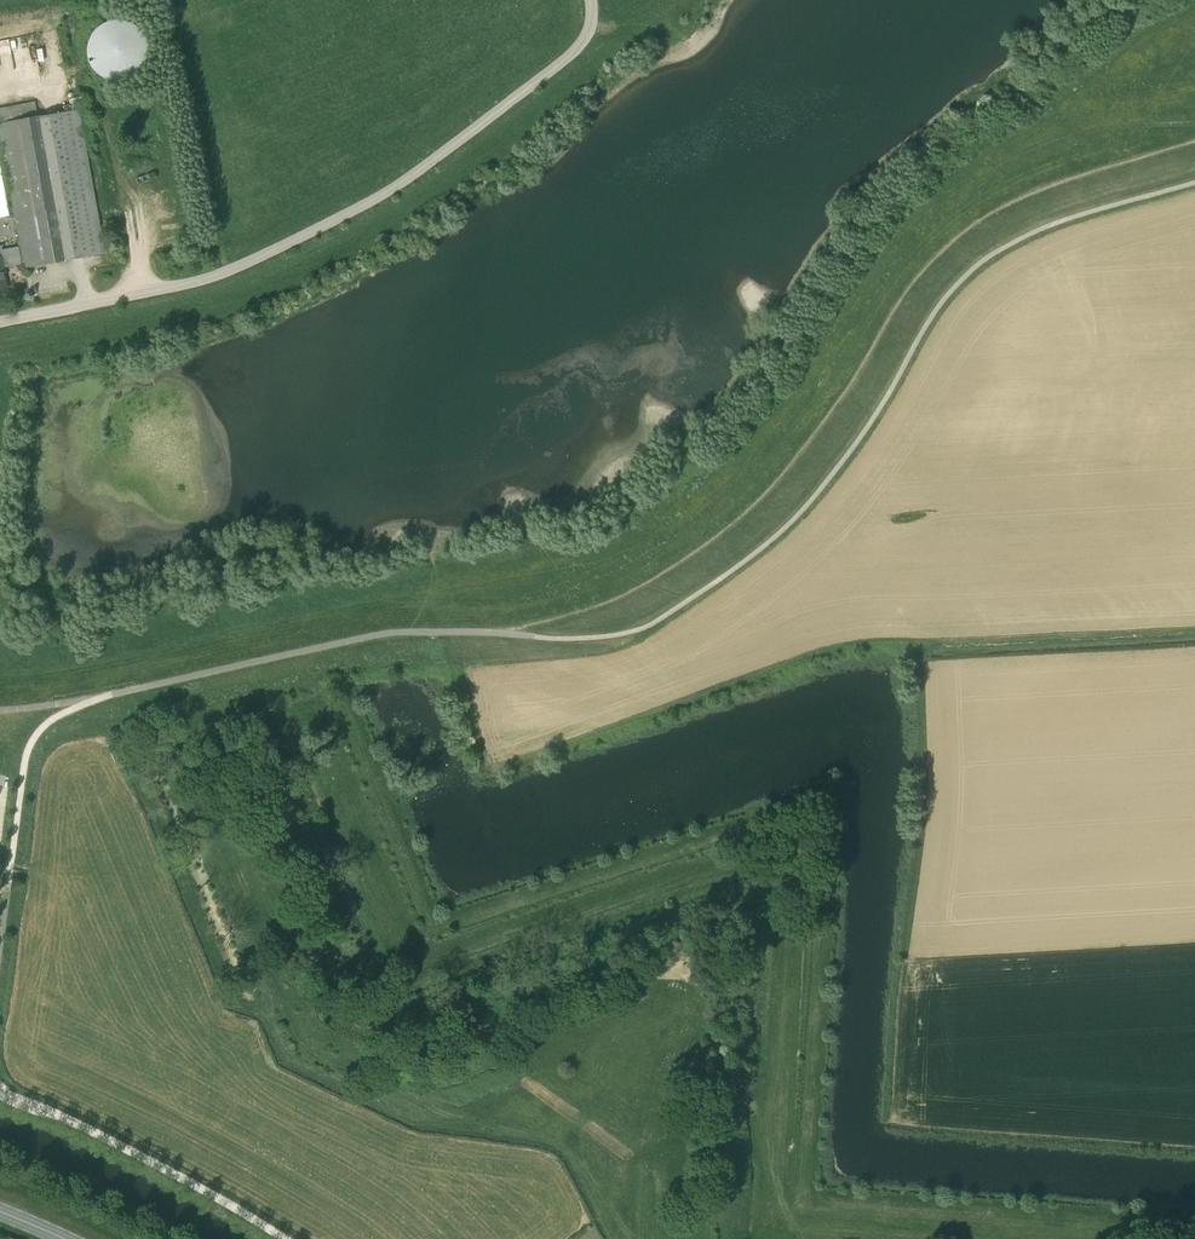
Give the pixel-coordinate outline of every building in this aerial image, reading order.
[(147,48),(147,42),(145,37),(142,32),(139,28),(135,25),(129,22),(123,20),(118,20),(112,21),(107,23),(103,25),(99,28),(96,33),(93,38),(92,43),(91,48),(92,53),(93,58),(96,63),(99,67),(103,71),(108,74),(113,75),(118,76),(122,76),(126,75),(129,74),(134,72),(139,68),(142,65),(145,59),(147,54),(147,48)] [(78,109),(71,110),(37,116),(34,101),(0,107),(0,143),(21,254),(23,269),(104,254),(78,109)]
